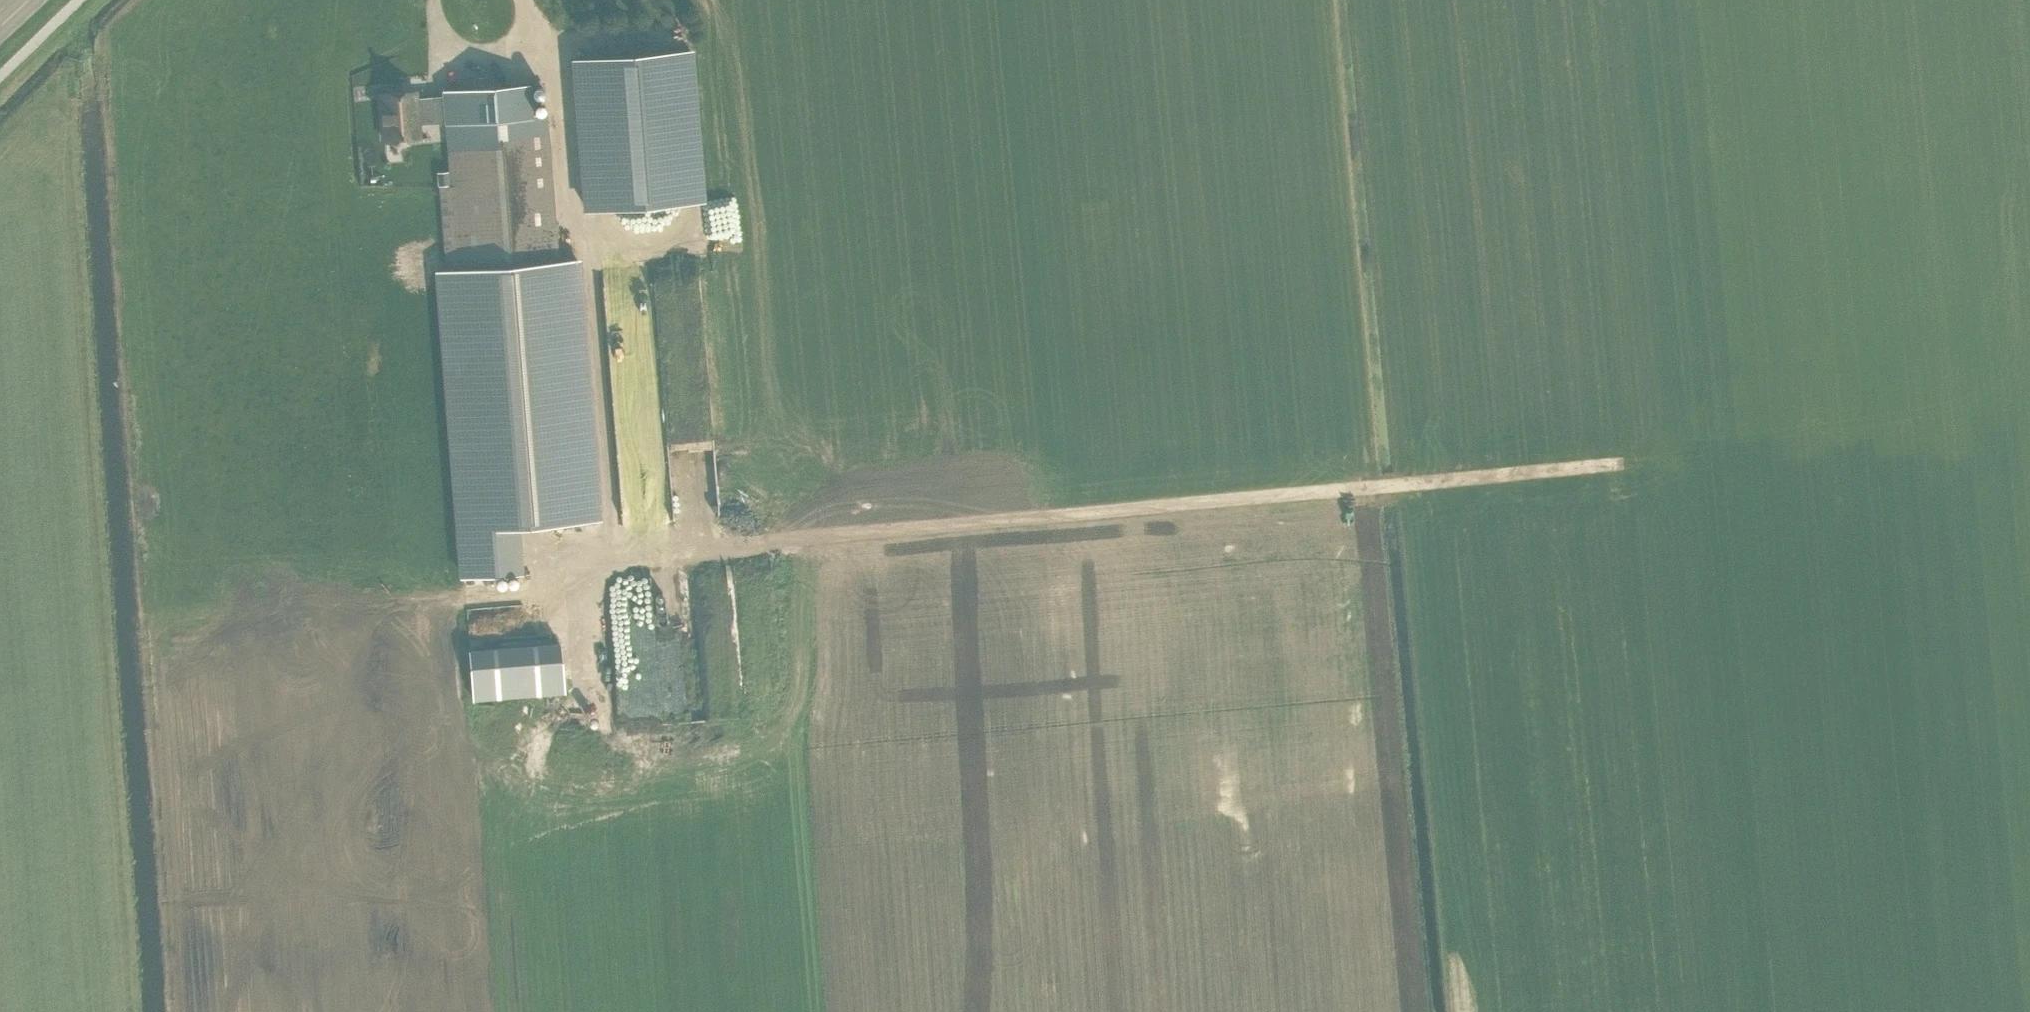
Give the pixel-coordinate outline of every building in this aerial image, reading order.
[(685,51),(574,60),(589,221),(700,211),(685,51)] [(420,90),(381,93),(385,134),(400,133),(401,140),(419,138),(418,124),(447,122),(458,268),(440,269),(464,577),(519,572),(516,523),(599,517),(578,258),(558,260),(547,114),(528,115),(526,87),(444,93),(444,95),(420,97),(420,90)] [(439,169),(440,185),(451,184),(450,168),(439,169)] [(511,579),(479,588),(482,598),(514,589),(511,579)] [(560,629),(469,637),(472,684),(564,677),(560,629)]
